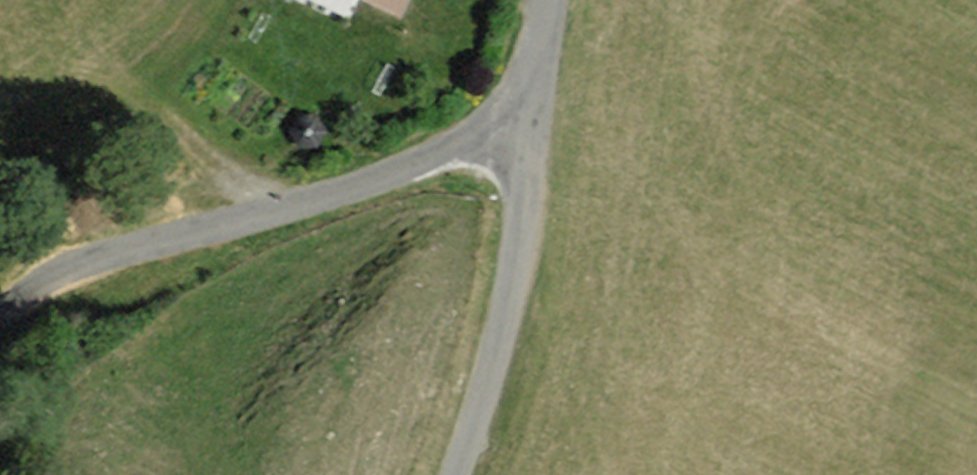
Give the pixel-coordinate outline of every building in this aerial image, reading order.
[(379,15),(386,0),(348,0),(379,15)]
